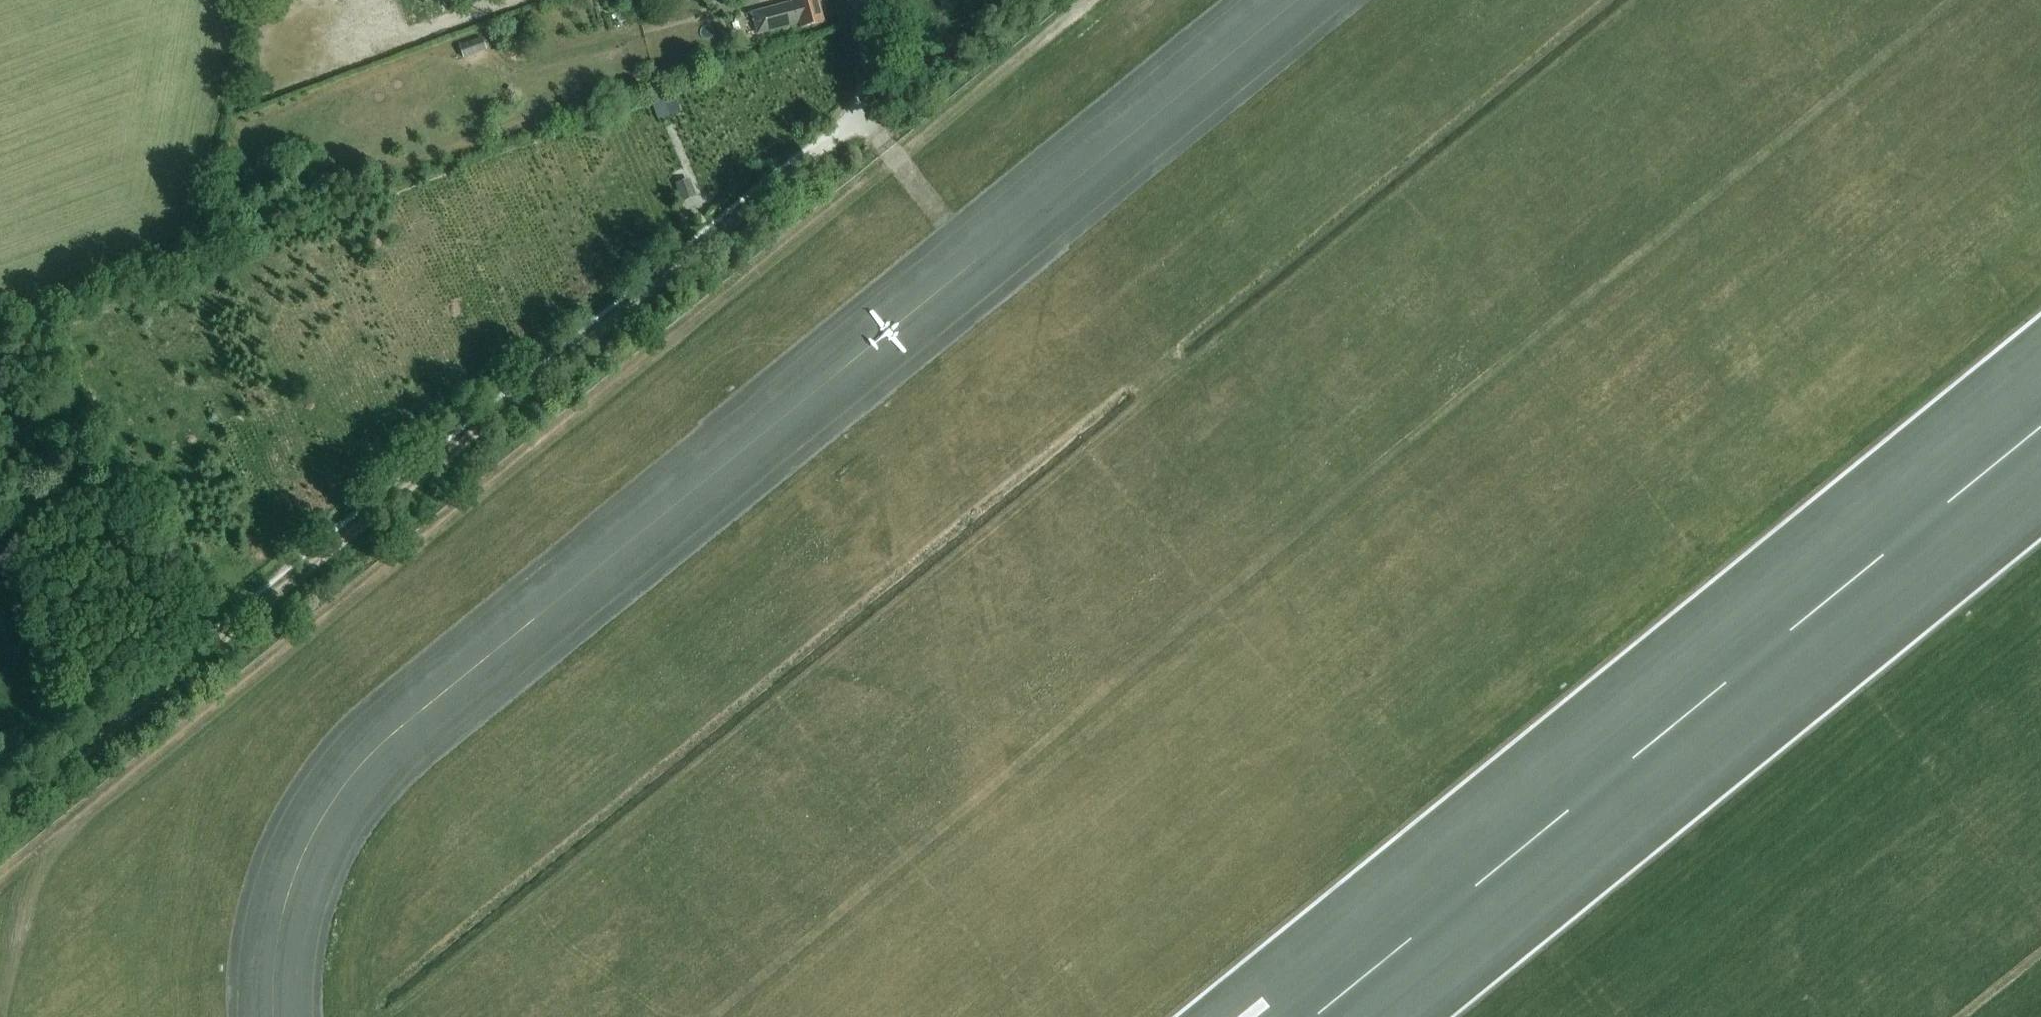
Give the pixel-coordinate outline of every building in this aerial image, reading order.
[(801,28),(824,22),(819,0),(790,0),(790,2),(752,12),(757,33),(800,22),(801,28)] [(482,37),(459,45),(464,58),(487,49),(482,37)]
